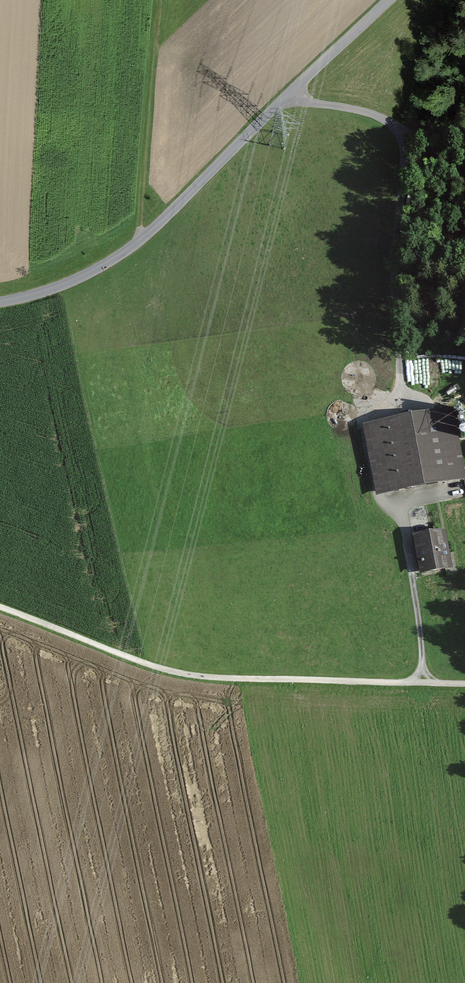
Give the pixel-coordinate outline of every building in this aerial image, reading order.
[(367,423),(380,492),(463,477),(450,407),(367,423)] [(443,532),(417,536),(422,569),(449,565),(443,532)]
